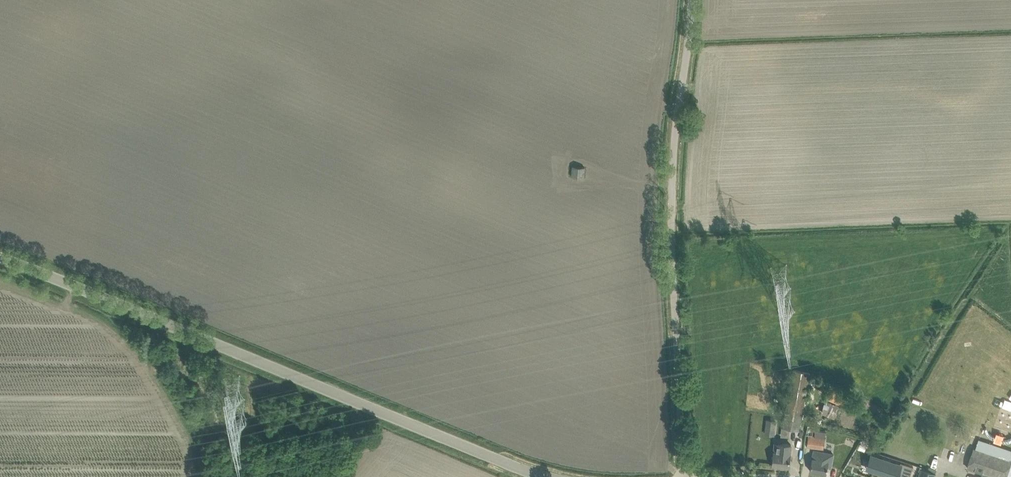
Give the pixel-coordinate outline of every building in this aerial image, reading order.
[(574,177),(584,177),(585,167),(575,166),(574,177)] [(799,430),(808,377),(808,375),(792,372),(783,428),(799,430)] [(847,407),(852,394),(830,385),(825,398),(847,407)] [(777,419),(767,418),(766,426),(777,427),(777,419)] [(808,436),(807,446),(814,447),(822,448),(824,449),(825,444),(826,438),(826,436),(827,431),(817,429),(816,436),(814,436),(809,435),(808,436)] [(773,465),(789,466),(791,442),(775,441),(773,465)] [(1010,461),(973,448),(967,467),(982,472),(980,476),(1005,476),(1010,461)] [(851,475),(854,476),(860,476),(874,454),(866,449),(851,475)] [(810,470),(826,474),(827,466),(831,467),(833,454),(814,450),(810,470)] [(870,470),(883,474),(882,476),(883,476),(896,476),(897,473),(901,474),(903,470),(910,473),(912,466),(899,461),(899,463),(874,455),(870,470)] [(935,473),(921,469),(918,476),(934,476),(935,473)]
